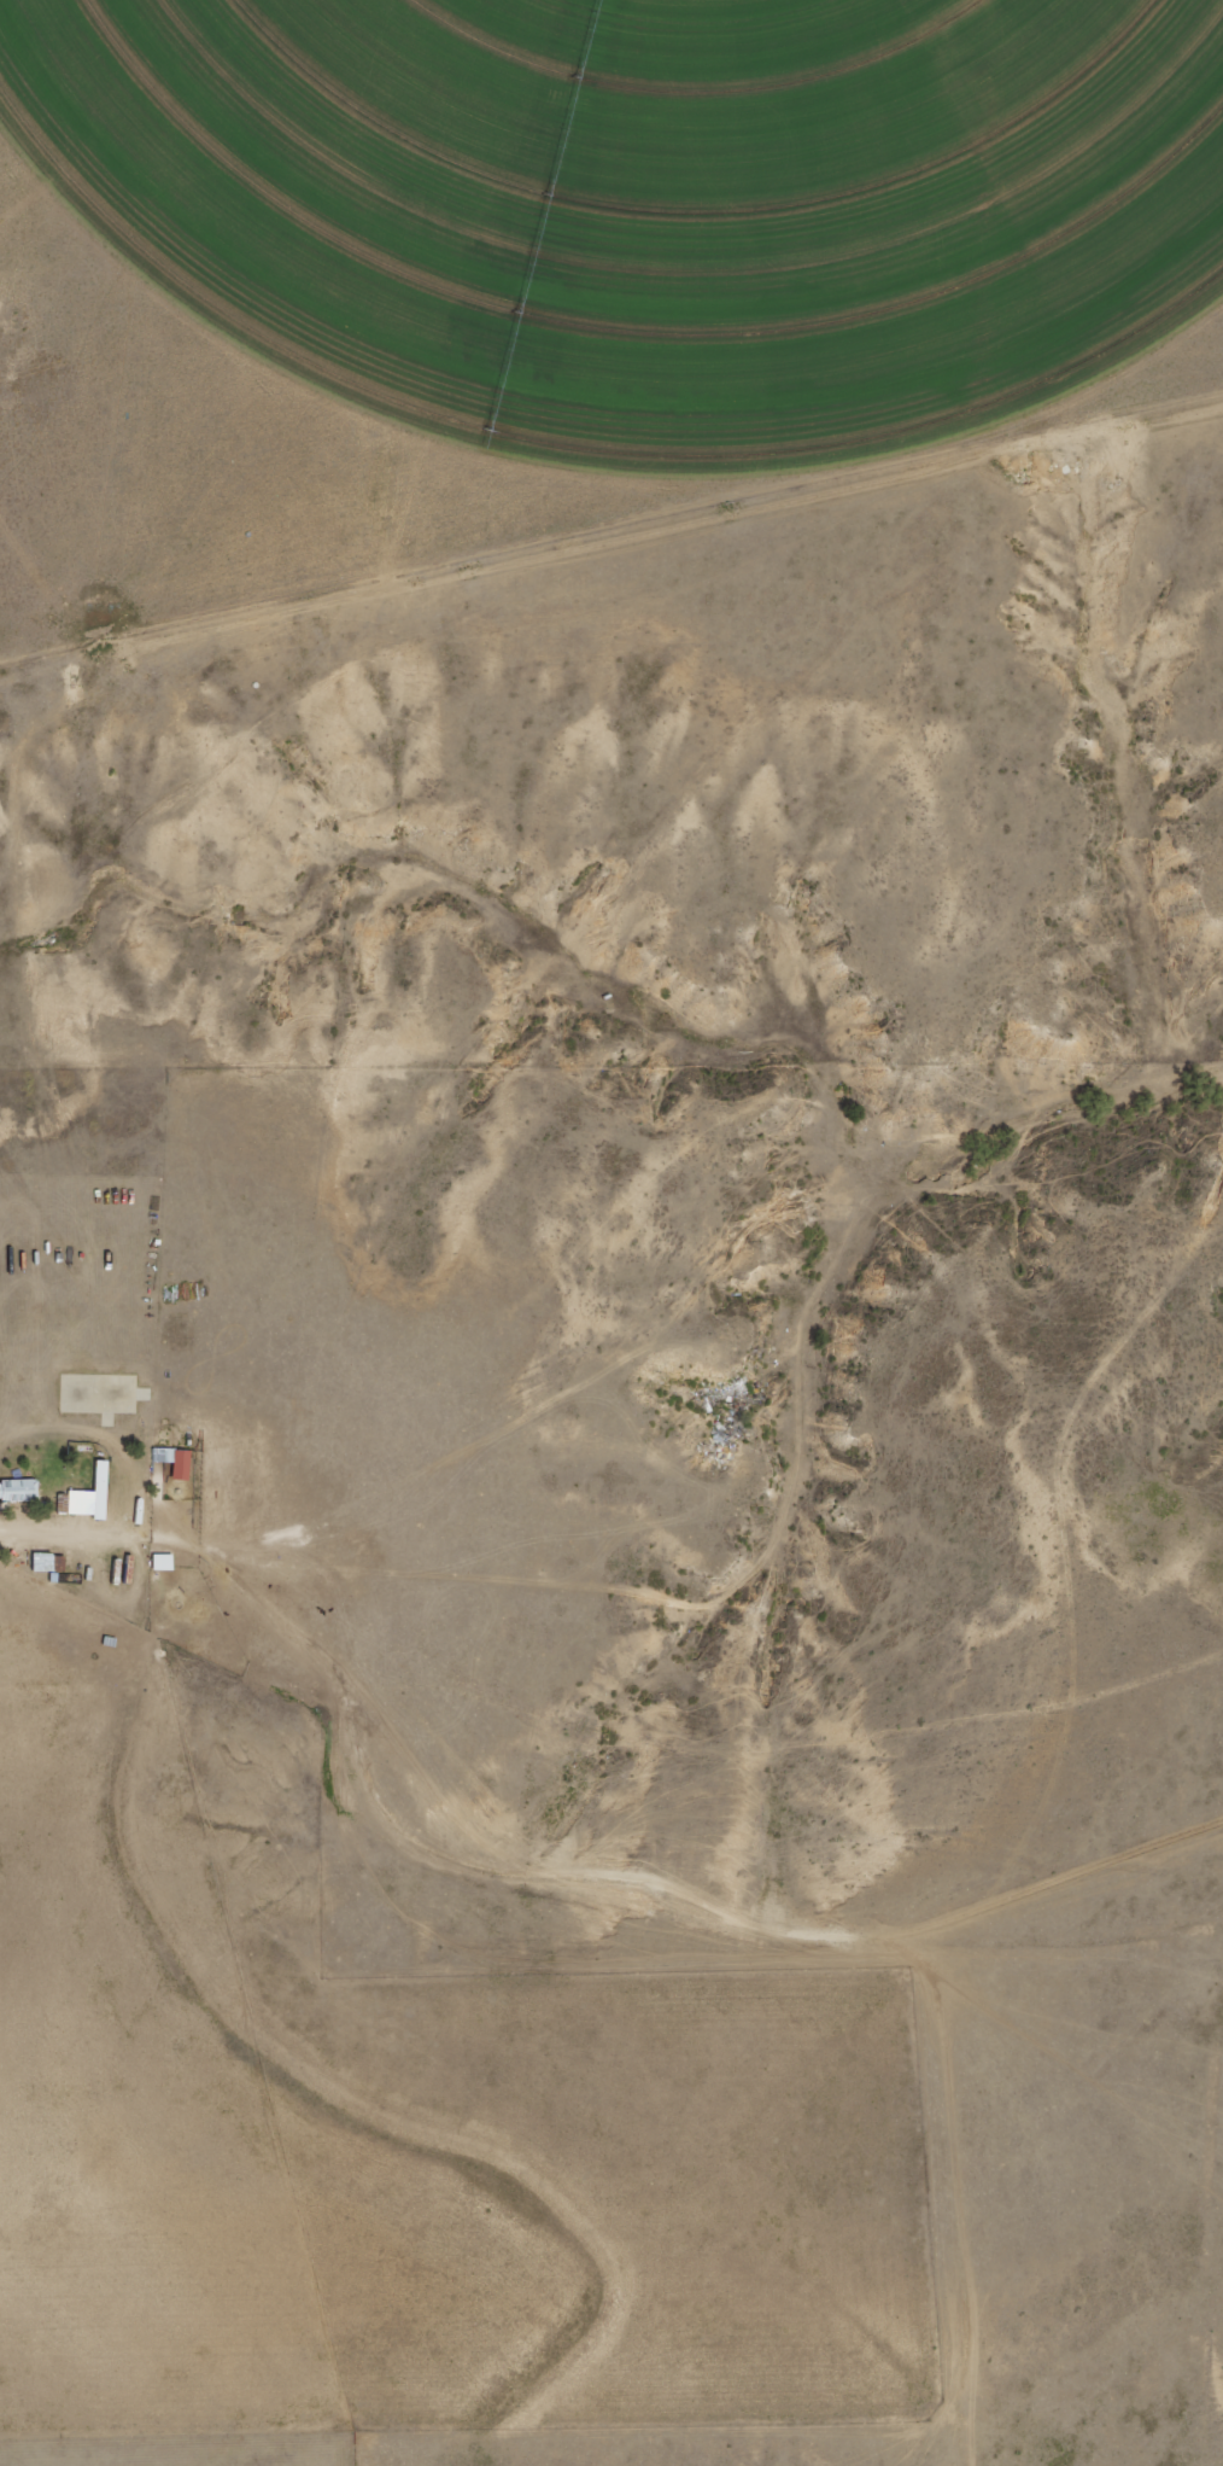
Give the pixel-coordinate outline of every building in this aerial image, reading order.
[(176,1462),(176,1480),(192,1480),(193,1448),(154,1448),(154,1462),(176,1462)] [(109,1460),(96,1460),(96,1519),(109,1519),(109,1460)] [(2,1479),(2,1500),(40,1500),(40,1479),(2,1479)] [(154,1570),(174,1570),(174,1554),(154,1554),(154,1570)]
